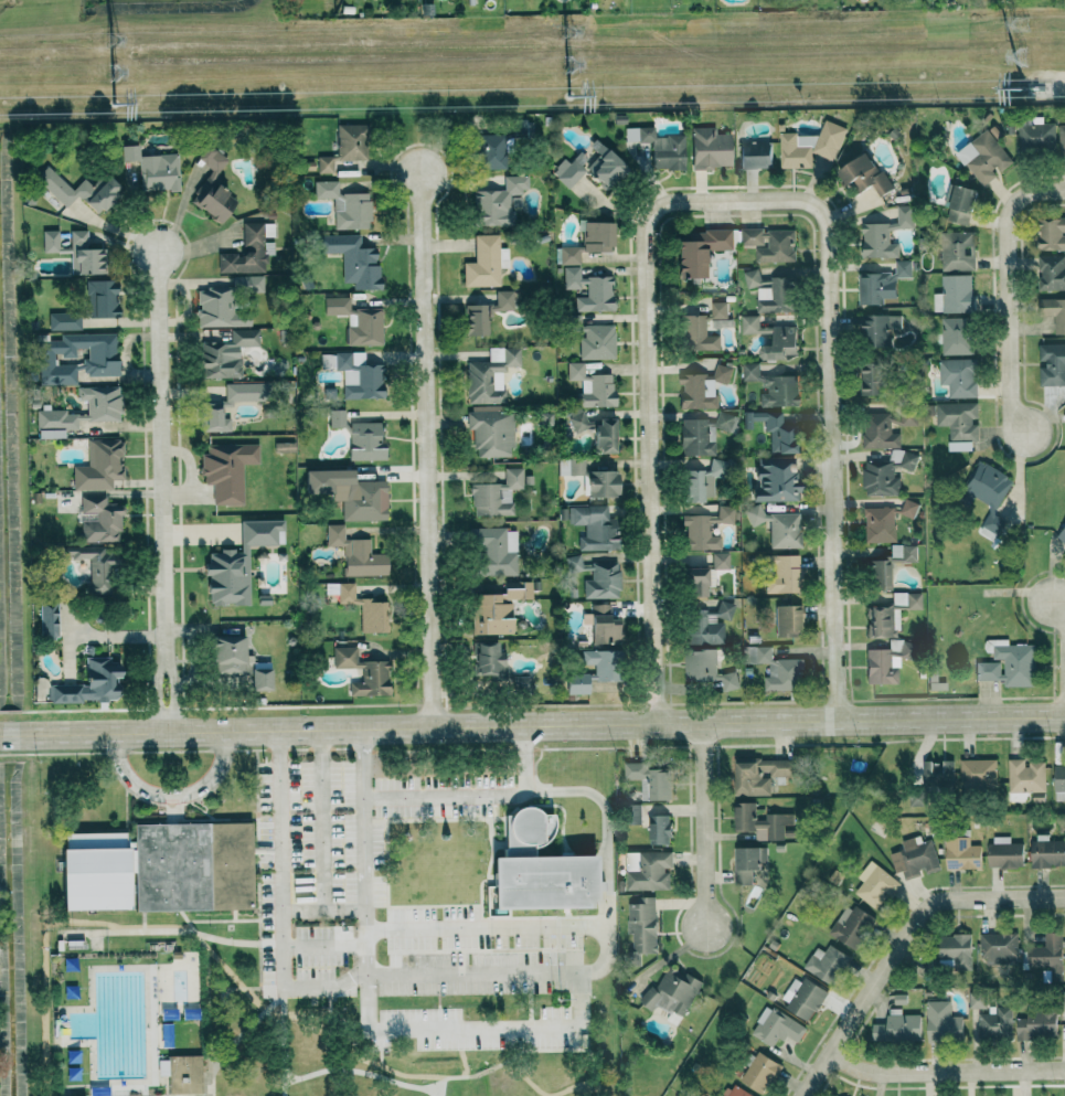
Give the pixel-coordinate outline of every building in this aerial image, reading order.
[(533,120),(511,120),(510,138),(532,139),(533,120)] [(337,160),(365,160),(366,125),(338,124),(337,160)] [(684,135),(654,135),(654,127),(625,127),(625,142),(652,142),(652,170),(685,169),(684,135)] [(691,128),(692,169),(731,168),(731,133),(715,134),(715,127),(691,128)] [(981,187),(999,175),(998,173),(1012,164),(989,129),(957,151),(981,187)] [(477,170),(502,169),(501,134),(475,135),(477,170)] [(771,168),(770,137),(739,138),(740,169),(771,168)] [(189,201),(219,224),(237,200),(212,181),(228,159),(206,143),(195,158),(212,170),(189,201)] [(121,161),(139,160),(138,145),(121,146),(121,161)] [(568,189),(585,171),(604,189),(625,167),(606,149),(595,161),(582,149),(569,163),(565,159),(551,172),(568,189)] [(892,189),(868,151),(837,171),(846,186),(852,183),(859,193),(872,185),(879,197),(892,189)] [(179,189),(178,154),(139,155),(141,191),(179,189)] [(333,156),(317,156),(318,173),(333,173),(333,156)] [(73,190),(47,166),(34,179),(66,208),(77,196),(98,216),(121,190),(106,176),(94,189),(83,179),(73,190)] [(513,225),(513,203),(510,203),(510,193),(528,193),(528,176),(504,176),(504,191),(474,191),(474,226),(513,225)] [(335,230),(372,229),(371,193),(338,194),(338,181),(314,181),(315,198),(334,198),(335,230)] [(970,225),(976,189),(954,185),(948,221),(970,225)] [(899,257),(898,243),(889,243),(889,228),(913,228),(913,205),(897,205),(897,223),(862,223),(863,257),(899,257)] [(1038,219),(1039,251),(1064,250),(1064,219),(1038,219)] [(218,273),(266,273),(265,222),(243,222),(243,254),(217,254),(218,273)] [(583,252),(612,252),(612,223),(583,222),(583,252)] [(755,262),(795,261),(794,230),(763,230),(763,228),(740,229),(740,246),(766,246),(766,248),(755,248),(755,262)] [(42,231),(43,253),(58,253),(58,230),(42,231)] [(70,230),(71,275),(103,274),(102,242),(87,242),(87,230),(70,230)] [(707,278),(707,251),(732,250),(731,230),(686,231),(686,241),(677,241),(678,279),(707,278)] [(974,270),(974,231),(942,232),(943,271),(974,270)] [(342,253),(342,283),(353,283),(353,290),(381,290),(381,266),(376,266),(375,248),(359,248),(359,235),(319,235),(319,253),(342,253)] [(464,287),(500,286),(500,268),(509,268),(508,248),(499,248),(499,235),(475,236),(475,262),(464,263),(464,287)] [(560,264),(580,264),(579,247),(560,247),(560,264)] [(1064,266),(1064,255),(1039,255),(1039,290),(1064,290),(1064,266)] [(912,260),(895,260),(895,273),(860,273),(861,305),(883,304),(883,298),(896,298),(896,277),(912,277),(912,260)] [(613,277),(580,277),(580,266),(564,267),(564,288),(587,287),(587,297),(575,297),(575,311),(614,311),(613,277)] [(771,286),(770,280),(760,281),(759,269),(744,270),(745,287),(771,286)] [(972,275),(941,275),(942,293),(933,293),(934,313),(973,312),(972,275)] [(264,276),(233,276),(233,292),(264,293),(264,276)] [(758,313),(792,311),(791,276),(772,277),(772,287),(757,288),(758,313)] [(117,281),(87,282),(88,318),(118,318),(117,281)] [(197,327),(250,326),(250,315),(229,315),(229,288),(198,288),(198,309),(197,309),(197,327)] [(466,336),(489,336),(489,310),(518,310),(518,291),(496,291),(496,304),(466,304),(466,336)] [(324,315),(348,315),(348,345),(382,345),(382,309),(349,309),(349,298),(324,298),(324,315)] [(1038,299),(1039,316),(1054,315),(1055,335),(1064,335),(1064,298),(1038,299)] [(680,315),(681,350),(720,349),(719,335),(707,336),(706,319),(728,319),(727,302),(711,302),(711,314),(680,315)] [(49,330),(81,329),(81,312),(48,313),(49,330)] [(581,359),(615,359),(614,324),(580,325),(580,314),(564,314),(564,331),(580,331),(581,359)] [(741,316),(742,334),(771,333),(771,327),(759,327),(759,315),(741,316)] [(901,315),(862,316),(863,350),(889,349),(889,329),(901,329),(901,315)] [(973,354),(972,318),(942,318),(942,355),(973,354)] [(786,359),(786,354),(796,354),(795,325),(772,326),(773,345),(760,346),(760,360),(786,359)] [(240,377),(240,346),(259,346),(259,329),(231,330),(231,341),(199,342),(200,369),(203,369),(203,378),(240,377)] [(38,386),(76,385),(75,365),(54,365),(54,356),(75,356),(75,348),(88,348),(88,358),(84,358),(84,376),(117,375),(116,333),(61,334),(61,340),(37,341),(38,386)] [(1039,364),(1040,364),(1040,385),(1064,386),(1064,344),(1039,344),(1039,364)] [(520,347),(489,348),(489,362),(466,362),(467,404),(504,403),(504,366),(521,366),(520,347)] [(383,399),(382,366),(364,366),(364,352),(320,353),(321,370),(343,370),(343,399),(383,399)] [(940,359),(940,385),(948,385),(949,398),(976,398),(976,359),(940,359)] [(614,374),(584,375),(584,363),(567,363),(567,381),(582,381),(582,393),(576,393),(576,407),(614,406),(614,374)] [(760,407),(797,407),(797,376),(759,376),(759,363),(743,363),(743,381),(763,381),(763,393),(760,393),(760,407)] [(679,374),(679,384),(681,384),(681,408),(717,408),(716,383),(731,383),(730,365),(715,366),(715,373),(679,374)] [(860,395),(882,396),(883,367),(861,366),(860,395)] [(225,401),(204,401),(204,431),(230,431),(230,418),(221,418),(221,407),(232,407),(232,401),(270,401),(269,383),(225,383),(225,401)] [(119,420),(119,387),(77,387),(77,400),(86,400),(87,414),(66,414),(66,410),(36,410),(37,428),(38,428),(38,438),(63,438),(63,430),(77,430),(77,421),(119,420)] [(972,451),(972,441),(979,441),(979,424),(976,424),(976,403),(936,403),(936,426),(948,426),(949,452),(972,451)] [(574,433),(588,428),(580,407),(567,412),(574,433)] [(329,410),(330,428),(345,428),(344,410),(329,410)] [(467,412),(467,430),(474,430),(475,457),(513,457),(512,411),(467,412)] [(735,416),(719,411),(715,428),(730,432),(735,416)] [(770,455),(793,454),(793,422),(782,423),(781,412),(745,412),(745,429),(752,429),(752,421),(764,421),(764,432),(770,432),(770,455)] [(899,448),(899,433),(891,434),(891,423),(897,422),(896,413),(863,414),(863,448),(899,448)] [(615,419),(596,419),(595,454),(615,454),(615,419)] [(681,456),(715,456),(715,441),(710,441),(709,419),(680,419),(681,456)] [(385,441),(381,441),(381,422),(349,423),(350,461),(385,460),(385,441)] [(112,490),(111,479),(122,479),(122,439),(87,439),(87,466),(73,466),(73,490),(112,490)] [(294,442),(274,443),(274,453),(295,453),(294,442)] [(243,505),(242,465),(259,465),(259,444),(207,445),(207,453),(201,454),(201,485),(212,485),(213,505),(243,505)] [(918,469),(917,451),(890,452),(890,461),(863,461),(864,495),(899,494),(899,477),(896,477),(896,469),(918,469)] [(558,460),(559,476),(585,475),(584,459),(558,460)] [(793,459),(754,460),(754,501),(797,501),(797,487),(793,487),(793,459)] [(706,502),(705,496),(715,496),(714,480),(727,479),(726,460),(710,460),(710,470),(683,471),(684,502),(706,502)] [(1014,479),(981,461),(961,497),(971,502),(974,497),(992,507),(980,529),(996,539),(1008,518),(996,511),(1014,479)] [(523,468),(504,468),(505,484),(472,484),(472,516),(512,516),(511,490),(523,489),(523,468)] [(342,521),(387,520),(386,481),(342,482),(342,470),(316,470),(316,480),(324,480),(324,494),(342,493),(342,521)] [(588,498),(617,498),(617,472),(588,472),(588,498)] [(81,543),(121,542),(121,504),(106,504),(106,496),(80,496),(81,513),(95,513),(95,521),(80,521),(81,543)] [(914,519),(919,504),(905,499),(900,514),(914,519)] [(770,549),(800,548),(800,513),(763,513),(763,505),(746,505),(747,523),(770,523),(770,549)] [(569,525),(585,525),(585,536),(578,536),(578,550),(616,550),(616,519),(614,519),(614,506),(569,506),(569,525)] [(721,550),(721,536),(710,536),(710,523),(733,523),(733,506),(718,506),(718,516),(682,515),(682,526),(684,526),(684,550),(721,550)] [(895,542),(894,507),(864,508),(865,543),(895,542)] [(248,545),(284,545),(283,520),(240,521),(240,551),(208,551),(208,561),(203,561),(203,576),(208,576),(208,605),(249,605),(248,545)] [(344,575),(387,576),(388,554),(370,553),(370,539),(344,539),(344,525),(327,525),(327,546),(345,546),(344,575)] [(1056,537),(1064,545),(1064,527),(1056,537)] [(470,528),(470,547),(480,547),(479,576),(517,576),(517,529),(470,528)] [(916,562),(917,545),(891,545),(890,562),(916,562)] [(103,547),(62,547),(63,558),(87,558),(88,595),(113,595),(112,554),(103,554),(103,547)] [(729,552),(712,552),(712,569),(729,569),(729,552)] [(566,557),(568,572),(583,570),(581,555),(566,557)] [(766,593),(799,592),(799,555),(766,556),(766,565),(774,565),(774,575),(765,575),(766,593)] [(888,591),(889,561),(868,560),(867,590),(888,591)] [(584,579),(584,598),(619,598),(619,562),(592,562),(592,579),(584,579)] [(708,597),(708,568),(683,569),(684,598),(708,597)] [(532,582),(504,582),(504,595),(472,595),(472,635),(512,635),(512,601),(532,601),(532,582)] [(360,632),(385,632),(386,602),(368,602),(368,598),(355,598),(355,583),(328,583),(328,593),(338,593),(338,604),(360,604),(360,632)] [(869,638),(891,638),(891,630),(899,630),(899,610),(921,610),(921,593),(892,593),(892,607),(870,607),(869,638)] [(736,604),(721,600),(716,616),(732,621),(736,604)] [(57,638),(57,603),(39,604),(40,638),(57,638)] [(609,605),(591,605),(592,644),(618,643),(618,620),(609,620),(609,605)] [(775,606),(776,638),(801,637),(800,606),(775,606)] [(724,623),(706,624),(706,609),(687,610),(688,645),(724,644),(724,623)] [(212,676),(245,675),(244,634),(211,635),(212,676)] [(889,655),(904,656),(905,640),(890,640),(889,655)] [(976,680),(1004,680),(1004,687),(1035,687),(1035,645),(1005,645),(1005,640),(993,640),(993,659),(1004,659),(1004,672),(1001,672),(1001,662),(976,662),(976,680)] [(529,677),(502,676),(503,643),(477,643),(476,679),(510,679),(510,692),(529,693),(529,677)] [(746,646),(745,663),(769,663),(768,676),(764,676),(764,691),(803,691),(803,659),(771,659),(772,646),(746,646)] [(349,695),(389,695),(389,660),(356,661),(356,647),(334,647),(334,668),(362,667),(362,681),(349,681),(349,695)] [(716,673),(716,650),(686,650),(686,686),(721,685),(721,690),(737,690),(737,673),(716,673)] [(889,650),(866,650),(867,685),(899,684),(899,656),(889,657),(889,650)] [(567,694),(589,695),(589,682),(618,682),(618,651),(582,651),(582,665),(595,665),(595,674),(567,674),(567,694)] [(51,702),(120,700),(120,664),(109,664),(109,656),(85,656),(86,684),(51,684),(51,702)] [(270,668),(250,669),(251,690),(271,690),(270,668)] [(736,761),(736,794),(769,795),(770,777),(761,777),(761,770),(770,770),(770,776),(792,776),(793,759),(750,759),(750,761),(736,761)] [(961,759),(960,788),(996,788),(997,760),(961,759)] [(1045,792),(1045,762),(1026,762),(1026,759),(1009,759),(1008,801),(1030,801),(1030,791),(1045,792)] [(922,762),(923,787),(953,785),(951,760),(922,762)] [(624,779),(641,778),(641,799),(670,799),(670,768),(647,768),(647,762),(624,762),(624,779)] [(1055,800),(1064,799),(1064,766),(1054,766),(1055,800)] [(755,840),(784,839),(783,825),(790,825),(789,813),(765,813),(765,819),(755,819),(755,801),(734,802),(735,831),(755,831),(755,840)] [(640,803),(625,803),(625,824),(640,824),(640,803)] [(534,855),(594,854),(595,905),(492,907),(491,856),(503,856),(502,849),(505,849),(504,813),(510,812),(514,809),(519,806),(524,805),(531,806),(536,808),(541,813),(552,813),(553,819),(554,826),(552,831),(550,837),(545,841),(540,844),(533,847),(534,855)] [(650,844),(670,843),(669,814),(649,814),(650,844)] [(252,909),(251,822),(133,823),(134,863),(126,864),(126,831),(64,832),(64,847),(60,847),(61,909),(131,908),(131,911),(252,909)] [(1064,866),(1064,850),(1064,840),(1048,840),(1048,834),(1032,835),(1033,867),(1064,866)] [(940,870),(932,839),(922,841),(920,835),(901,840),(903,849),(890,853),(895,872),(902,871),(904,879),(923,874),(940,870)] [(1023,843),(1010,843),(1010,836),(989,836),(989,868),(1023,867),(1023,843)] [(946,869),(981,869),(981,845),(970,845),(970,837),(945,837),(946,869)] [(735,847),(736,884),(760,883),(760,863),(767,863),(766,846),(735,847)] [(671,851),(625,852),(626,890),(668,889),(668,868),(672,868),(671,851)] [(863,882),(854,892),(875,910),(898,883),(871,859),(856,876),(863,882)] [(627,903),(628,934),(632,934),(633,953),(656,952),(656,896),(637,896),(638,903),(627,903)] [(855,949),(873,917),(846,902),(828,934),(855,949)] [(1042,982),(1062,982),(1062,932),(1045,932),(1045,946),(1028,947),(1028,967),(1042,966),(1042,982)] [(982,933),(981,962),(1017,962),(1017,933),(982,933)] [(971,970),(972,935),(939,934),(939,957),(954,958),(954,969),(971,970)] [(825,951),(815,946),(803,969),(834,985),(850,956),(829,944),(825,951)] [(702,982),(669,964),(656,988),(649,984),(639,1002),(653,1009),(656,1002),(683,1017),(702,982)] [(779,1001),(809,1020),(827,993),(796,973),(779,1001)] [(986,1008),(986,992),(969,991),(969,1008),(986,1008)] [(927,1040),(963,1040),(962,1015),(951,1015),(950,1000),(927,1000),(927,1040)] [(806,1028),(767,1004),(749,1033),(774,1048),(783,1033),(798,1042),(806,1028)] [(1017,1038),(1056,1037),(1056,1005),(1026,1005),(1026,1017),(1016,1017),(1017,1038)] [(1011,1006),(990,1006),(990,1012),(978,1013),(978,1038),(1012,1037),(1011,1006)] [(920,1014),(902,1014),(902,1009),(888,1008),(887,1023),(872,1023),(872,1040),(920,1041),(920,1014)] [(780,1062),(755,1051),(741,1082),(765,1093),(780,1062)] [(201,1092),(201,1056),(158,1056),(158,1075),(168,1075),(168,1093),(201,1092)] [(732,1083),(724,1095),(755,1095),(732,1083)]
